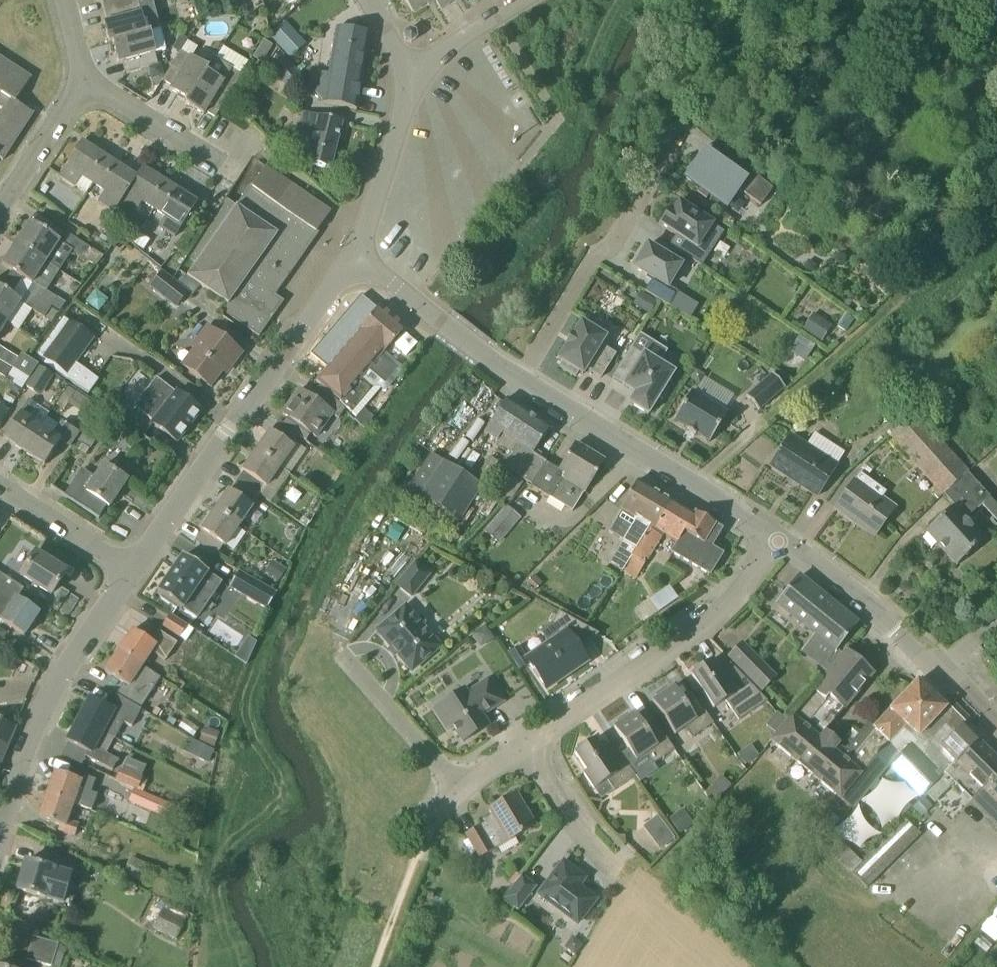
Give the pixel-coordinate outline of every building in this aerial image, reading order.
[(136,0),(97,0),(98,2),(102,1),(104,11),(137,3),(136,0)] [(113,43),(161,29),(154,0),(147,0),(137,3),(104,11),(107,22),(103,23),(109,44),(113,43)] [(434,0),(405,0),(413,12),(427,4),(429,6),(435,2),(434,0)] [(435,2),(440,9),(455,0),(434,0),(435,2)] [(246,3),(232,6),(235,19),(249,15),(246,3)] [(285,22),(270,36),(283,51),(298,37),(285,22)] [(356,111),(369,33),(337,28),(329,77),(317,75),(315,92),(325,106),(356,111)] [(158,65),(155,54),(167,52),(161,29),(113,43),(118,63),(122,62),(124,73),(158,65)] [(180,36),(172,49),(180,54),(180,52),(187,41),(188,40),(180,36)] [(263,40),(258,49),(267,54),(273,46),(263,40)] [(222,47),(216,57),(239,69),(244,59),(222,47)] [(190,58),(181,52),(162,81),(172,87),(170,90),(187,101),(185,104),(209,68),(191,57),(190,58)] [(289,91),(303,79),(300,76),(288,59),(285,56),(270,68),(289,91)] [(33,114),(15,102),(31,78),(0,58),(0,159),(3,161),(33,114)] [(215,118),(242,76),(215,59),(209,68),(185,104),(203,116),(206,112),(215,118)] [(330,170),(334,154),(342,122),(303,113),(295,145),(303,147),(300,159),(302,163),(330,170)] [(86,193),(93,183),(109,160),(82,142),(59,176),(75,186),(86,193)] [(702,159),(685,182),(699,192),(696,196),(705,203),(709,199),(725,211),(738,193),(760,210),(772,193),(726,156),(716,170),(702,159)] [(115,211),(136,177),(109,160),(93,183),(105,190),(99,200),(115,211)] [(331,212),(312,199),(284,179),(265,165),(251,185),(236,206),(224,198),(185,256),(196,263),(187,276),(226,304),(221,310),(259,337),(271,320),(263,314),(319,233),(317,232),(331,212)] [(154,209),(170,185),(142,167),(136,177),(115,211),(121,201),(136,211),(142,201),(154,209)] [(197,203),(170,185),(154,209),(149,216),(160,224),(159,226),(175,237),(197,203)] [(712,225),(679,203),(672,212),(670,210),(660,224),(686,242),(679,252),(701,267),(715,246),(703,238),(712,225)] [(30,222),(16,243),(59,271),(71,252),(97,268),(104,257),(69,236),(63,245),(58,242),(59,241),(30,222)] [(2,265),(31,284),(37,288),(32,297),(50,309),(57,297),(47,291),(59,271),(16,243),(2,265)] [(669,307),(678,292),(668,287),(681,265),(647,246),(634,268),(652,279),(644,292),(669,307)] [(175,308),(188,291),(161,271),(148,287),(175,308)] [(20,301),(0,288),(0,318),(7,322),(20,301)] [(641,292),(633,305),(649,315),(657,302),(641,292)] [(32,297),(25,307),(32,311),(44,319),(50,309),(32,297)] [(57,297),(50,309),(58,314),(59,314),(66,303),(57,297)] [(364,376),(404,329),(379,308),(347,344),(344,342),(341,342),(335,348),(335,352),(339,355),(316,381),(332,394),(341,402),(338,406),(343,410),(351,415),(362,403),(366,406),(380,390),(364,376)] [(813,315),(802,330),(820,343),(831,327),(813,315)] [(75,364),(95,338),(69,320),(42,358),(39,361),(86,394),(98,381),(75,364)] [(604,331),(588,321),(585,325),(581,323),(573,336),(571,335),(565,345),(566,346),(558,359),(562,362),(559,366),(576,376),(579,372),(583,374),(586,369),(601,378),(615,354),(600,345),(605,337),(601,335),(604,331)] [(232,365),(241,353),(206,326),(190,346),(193,348),(180,364),(210,387),(229,362),(232,365)] [(802,338),(794,351),(806,359),(815,346),(802,338)] [(12,368),(12,369),(28,379),(37,366),(21,355),(18,359),(0,347),(0,360),(12,368)] [(642,355),(631,348),(612,379),(623,386),(635,394),(629,403),(648,415),(658,398),(662,400),(669,389),(666,387),(674,373),(643,354),(642,355)] [(0,360),(0,377),(5,380),(12,369),(12,368),(0,360)] [(38,398),(52,378),(37,369),(24,389),(38,398)] [(770,375),(745,398),(757,412),(783,389),(770,375)] [(177,392),(176,393),(155,378),(135,404),(155,420),(152,423),(177,442),(201,411),(177,392)] [(696,434),(709,442),(727,414),(719,409),(726,397),(698,380),(674,421),(687,429),(686,431),(695,435),(696,434)] [(69,387),(62,396),(76,405),(75,408),(80,411),(82,409),(90,415),(91,414),(97,406),(69,387)] [(338,406),(316,390),(310,398),(299,390),(282,414),(317,438),(333,415),(338,418),(343,410),(338,406)] [(533,452),(549,428),(505,399),(485,430),(498,439),(502,433),(521,446),(508,466),(536,484),(550,462),(533,452)] [(3,438),(25,452),(41,427),(48,414),(36,406),(28,401),(3,438)] [(2,405),(0,408),(0,425),(10,410),(2,405)] [(890,436),(943,496),(967,475),(970,472),(918,412),(890,436)] [(61,422),(54,435),(41,427),(25,452),(45,465),(60,442),(70,427),(61,422)] [(299,437),(283,426),(278,422),(271,432),(270,431),(256,451),(280,468),(293,448),(292,448),(299,437)] [(70,427),(60,442),(70,449),(79,434),(70,427)] [(837,465),(807,445),(803,451),(786,441),(770,464),(817,495),(834,471),(837,465)] [(574,510),(604,461),(575,444),(561,468),(550,462),(536,484),(535,486),(574,510)] [(289,475),(280,468),(256,451),(242,472),(243,472),(237,482),(258,497),(259,495),(271,503),(289,475)] [(457,520),(480,485),(431,454),(409,489),(457,520)] [(100,519),(107,507),(109,508),(127,481),(104,465),(95,478),(86,493),(73,484),(64,497),(99,520),(100,519)] [(509,504),(523,483),(505,472),(492,493),(509,504)] [(874,537),(892,511),(879,502),(885,494),(859,475),(835,508),(874,537)] [(988,498),(967,475),(943,496),(953,507),(926,531),(957,566),(972,552),(985,540),(966,519),(980,506),(988,498)] [(613,565),(621,570),(648,527),(655,531),(673,503),(637,481),(620,509),(636,519),(615,553),(609,563),(613,565)] [(258,497),(237,482),(230,491),(229,490),(215,510),(239,527),(253,507),(251,506),(258,497)] [(980,506),(996,524),(996,508),(988,498),(980,506)] [(673,545),(693,515),(673,503),(655,531),(648,527),(621,570),(633,578),(660,537),(673,545)] [(499,545),(522,518),(506,505),(484,532),(499,545)] [(225,547),(239,527),(215,510),(201,531),(202,531),(195,541),(217,556),(223,547),(225,547)] [(721,529),(694,513),(693,515),(673,545),(669,551),(709,576),(722,554),(710,547),(721,529)] [(51,595),(66,573),(35,553),(21,575),(51,595)] [(183,557),(158,594),(162,596),(160,598),(177,610),(179,607),(196,619),(208,600),(221,583),(183,557)] [(411,596),(429,574),(415,563),(397,585),(411,596)] [(276,565),(268,576),(278,583),(285,572),(276,565)] [(39,613),(17,599),(23,590),(0,574),(0,621),(24,636),(39,613)] [(243,575),(234,591),(272,613),(281,598),(243,575)] [(534,575),(524,585),(533,593),(543,584),(534,575)] [(835,651),(857,624),(799,577),(777,604),(835,651)] [(650,601),(658,613),(678,599),(670,587),(650,601)] [(209,602),(204,608),(210,612),(214,606),(209,602)] [(412,671),(439,647),(405,607),(377,631),(412,671)] [(558,634),(525,658),(546,689),(562,678),(561,677),(570,671),(571,672),(587,661),(578,648),(598,635),(598,634),(559,612),(552,625),(558,634)] [(186,641),(193,631),(170,616),(163,626),(186,641)] [(484,625),(470,634),(478,646),(492,637),(484,625)] [(152,643),(132,630),(119,651),(143,666),(152,653),(165,662),(176,644),(159,633),(152,643)] [(247,637),(234,657),(246,665),(256,642),(247,637)] [(764,667),(741,644),(728,657),(752,680),(764,667)] [(140,710),(161,678),(143,666),(119,651),(105,672),(124,684),(117,695),(140,710)] [(839,716),(874,674),(846,651),(812,692),(839,716)] [(719,672),(712,661),(707,665),(705,662),(693,670),(695,672),(691,675),(714,709),(725,701),(739,720),(767,701),(730,664),(719,672)] [(502,702),(488,680),(467,694),(464,689),(434,709),(448,730),(453,727),(463,743),(488,726),(481,716),(502,702)] [(880,733),(922,686),(917,681),(874,727),(868,722),(845,750),(839,744),(825,732),(839,716),(812,692),(771,741),(841,799),(890,743),(880,733)] [(895,771),(948,715),(944,710),(946,708),(922,686),(880,733),(890,743),(841,799),(852,807),(889,765),(895,771)] [(687,709),(673,688),(668,691),(666,688),(655,695),(657,698),(652,701),(675,735),(685,728),(692,739),(713,725),(698,702),(687,709)] [(110,708),(90,698),(78,719),(113,739),(128,712),(112,704),(110,708)] [(648,735),(634,714),(629,717),(628,714),(616,722),(618,725),(614,728),(636,761),(646,754),(653,765),(674,751),(659,729),(648,735)] [(948,715),(895,771),(922,798),(927,794),(936,803),(956,784),(972,800),(996,772),(996,759),(979,741),(963,725),(961,727),(948,715)] [(112,771),(118,761),(106,754),(114,739),(113,739),(78,719),(67,741),(86,752),(84,756),(112,771)] [(15,728),(0,721),(0,764),(15,728)] [(204,727),(198,742),(214,748),(219,733),(211,730),(204,727)] [(212,749),(187,736),(180,749),(206,762),(212,749)] [(609,762),(595,740),(590,743),(588,740),(577,748),(579,751),(574,754),(587,772),(583,775),(594,789),(606,781),(614,791),(635,777),(620,755),(609,762)] [(750,743),(737,753),(745,764),(758,754),(750,743)] [(137,790),(143,777),(122,767),(116,780),(135,790),(137,790)] [(76,779),(55,772),(47,795),(72,805),(78,788),(90,792),(94,781),(78,775),(76,779)] [(972,800),(996,825),(996,772),(972,800)] [(151,811),(157,799),(137,790),(135,790),(130,801),(151,811)] [(535,826),(516,793),(489,810),(495,820),(488,825),(486,822),(465,835),(479,858),(535,826)] [(74,837),(79,825),(67,821),(72,805),(47,795),(38,818),(60,826),(58,831),(74,837)] [(680,813),(669,820),(679,834),(689,826),(693,823),(684,810),(680,813)] [(860,862),(849,873),(866,888),(921,835),(905,819),(860,862)] [(657,846),(671,840),(663,820),(648,827),(657,846)] [(124,875),(178,897),(183,887),(185,881),(130,858),(124,875)] [(63,903),(71,875),(25,861),(17,890),(63,903)] [(577,924),(596,899),(570,880),(576,872),(563,862),(538,895),(577,924)] [(517,912),(535,887),(521,876),(503,900),(517,912)] [(991,941),(996,934),(996,907),(995,905),(975,928),(991,941)] [(163,911),(154,930),(175,940),(184,921),(180,919),(163,911)] [(571,937),(564,948),(575,955),(582,944),(571,937)] [(52,966),(58,945),(34,938),(27,959),(52,966)]
